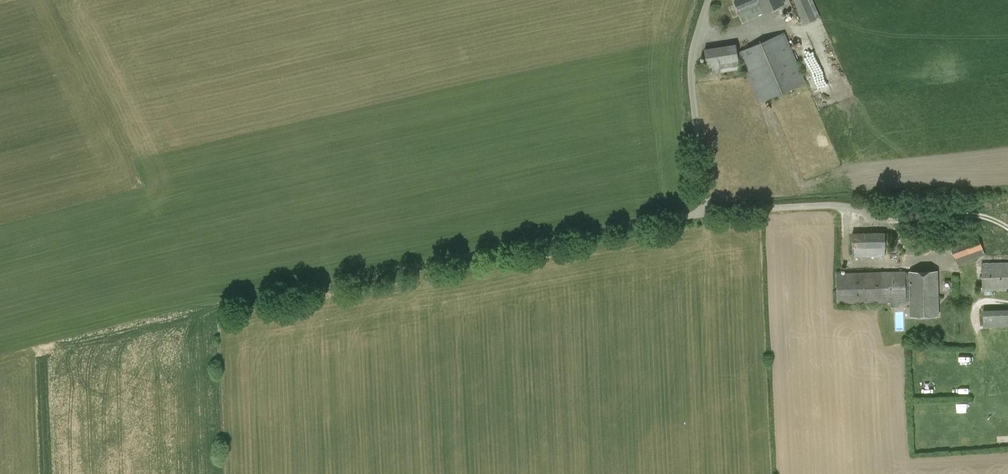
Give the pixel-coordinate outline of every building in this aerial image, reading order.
[(763,13),(762,12),(757,0),(736,0),(734,1),(743,21),(763,13)] [(762,12),(763,13),(784,3),(783,0),(757,0),(762,12)] [(804,24),(820,17),(813,0),(794,0),(804,24)] [(759,102),(806,82),(784,32),(738,52),(738,53),(759,102)] [(740,69),(738,53),(738,52),(737,44),(704,49),(708,74),(740,69)] [(958,264),(985,255),(975,231),(949,241),(958,264)] [(885,256),(885,232),(852,232),(852,256),(885,256)] [(1007,290),(1007,262),(982,263),(983,291),(1007,290)] [(906,301),(910,301),(909,272),(905,272),(905,271),(836,273),(837,304),(906,302),(906,301)] [(910,316),(939,315),(938,271),(909,272),(910,301),(910,316)] [(983,327),(1007,327),(1007,310),(983,310),(983,327)]
